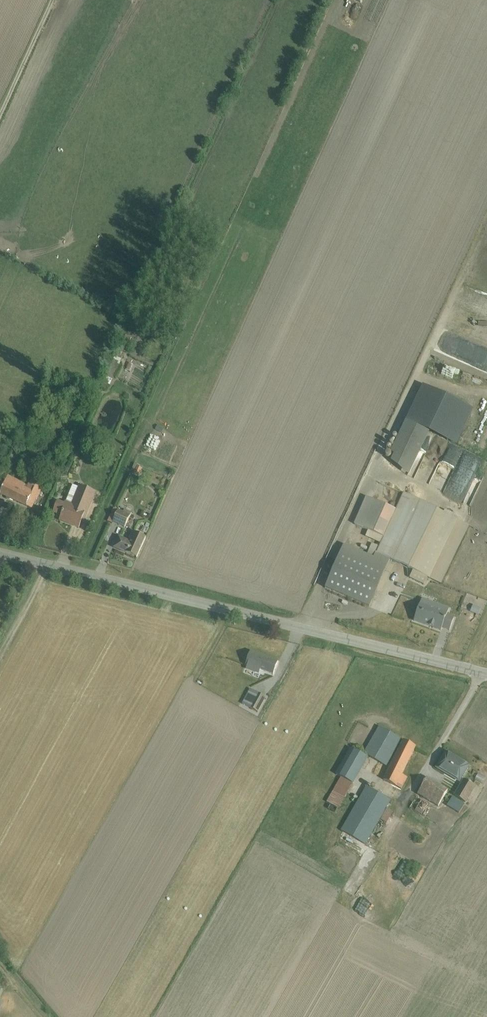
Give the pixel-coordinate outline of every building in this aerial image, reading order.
[(123,339),(118,349),(125,352),(130,342),(129,342),(137,326),(131,323),(124,339),(123,339)] [(82,390),(78,397),(88,401),(91,394),(82,390)] [(486,413),(486,399),(476,394),(470,405),(486,413)] [(442,419),(444,415),(434,411),(432,415),(442,419)] [(406,421),(390,452),(395,454),(391,461),(409,476),(429,432),(406,421)] [(457,451),(449,448),(433,485),(446,490),(456,466),(459,468),(467,451),(458,447),(457,451)] [(151,457),(153,451),(147,448),(144,454),(151,457)] [(135,463),(132,469),(140,474),(142,468),(138,466),(138,464),(135,463)] [(2,490),(0,493),(0,494),(32,508),(37,499),(40,495),(42,496),(43,493),(41,492),(43,488),(41,487),(43,483),(38,480),(39,476),(33,474),(26,488),(24,487),(26,484),(8,475),(5,483),(0,480),(0,489),(2,490)] [(58,501),(54,512),(62,515),(60,520),(79,528),(83,519),(85,520),(97,492),(79,485),(79,487),(73,485),(65,504),(58,501)] [(344,544),(326,588),(370,607),(390,559),(413,570),(410,578),(424,585),(427,578),(441,584),(469,525),(454,518),(456,515),(445,510),(444,513),(403,492),(396,510),(366,497),(354,524),(368,531),(366,537),(381,544),(379,547),(372,543),(367,554),(344,544)] [(113,522),(119,510),(114,508),(107,521),(112,524),(113,522)] [(119,510),(113,522),(125,527),(132,513),(125,510),(124,512),(119,510)] [(120,536),(115,547),(137,558),(146,537),(133,531),(130,539),(132,539),(131,541),(120,536)] [(387,596),(382,624),(400,627),(404,599),(387,596)] [(422,598),(414,620),(441,630),(442,628),(450,630),(454,618),(447,614),(449,608),(422,598)] [(473,605),(470,612),(478,615),(481,608),(473,605)] [(248,664),(246,669),(259,673),(261,668),(274,673),(278,662),(251,651),(247,663),(248,664)] [(219,686),(222,681),(210,676),(208,681),(219,686)] [(250,689),(242,703),(258,712),(266,697),(250,689)] [(379,726),(364,753),(386,766),(402,739),(379,726)] [(403,740),(384,780),(402,789),(408,777),(402,775),(416,747),(403,740)] [(340,777),(327,802),(339,809),(368,758),(351,748),(336,774),(340,777)] [(446,750),(435,768),(460,783),(471,765),(446,750)] [(421,800),(415,810),(422,814),(428,804),(432,806),(433,804),(438,807),(448,790),(428,778),(418,794),(423,798),(422,801),(421,800)] [(464,779),(454,795),(466,803),(476,786),(464,779)] [(367,786),(341,830),(366,844),(391,800),(367,786)] [(453,797),(447,806),(459,813),(465,804),(453,797)] [(387,808),(381,819),(387,823),(393,812),(387,808)]
